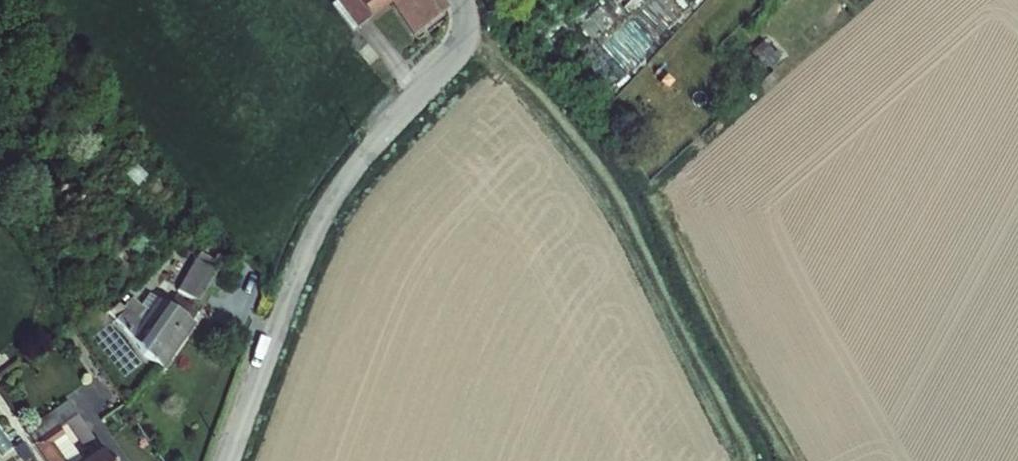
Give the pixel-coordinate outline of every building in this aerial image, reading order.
[(203,300),(215,268),(192,259),(180,291),(203,300)] [(200,313),(172,294),(137,346),(165,365),(200,313)] [(50,460),(111,460),(81,414),(38,442),(50,460)]
